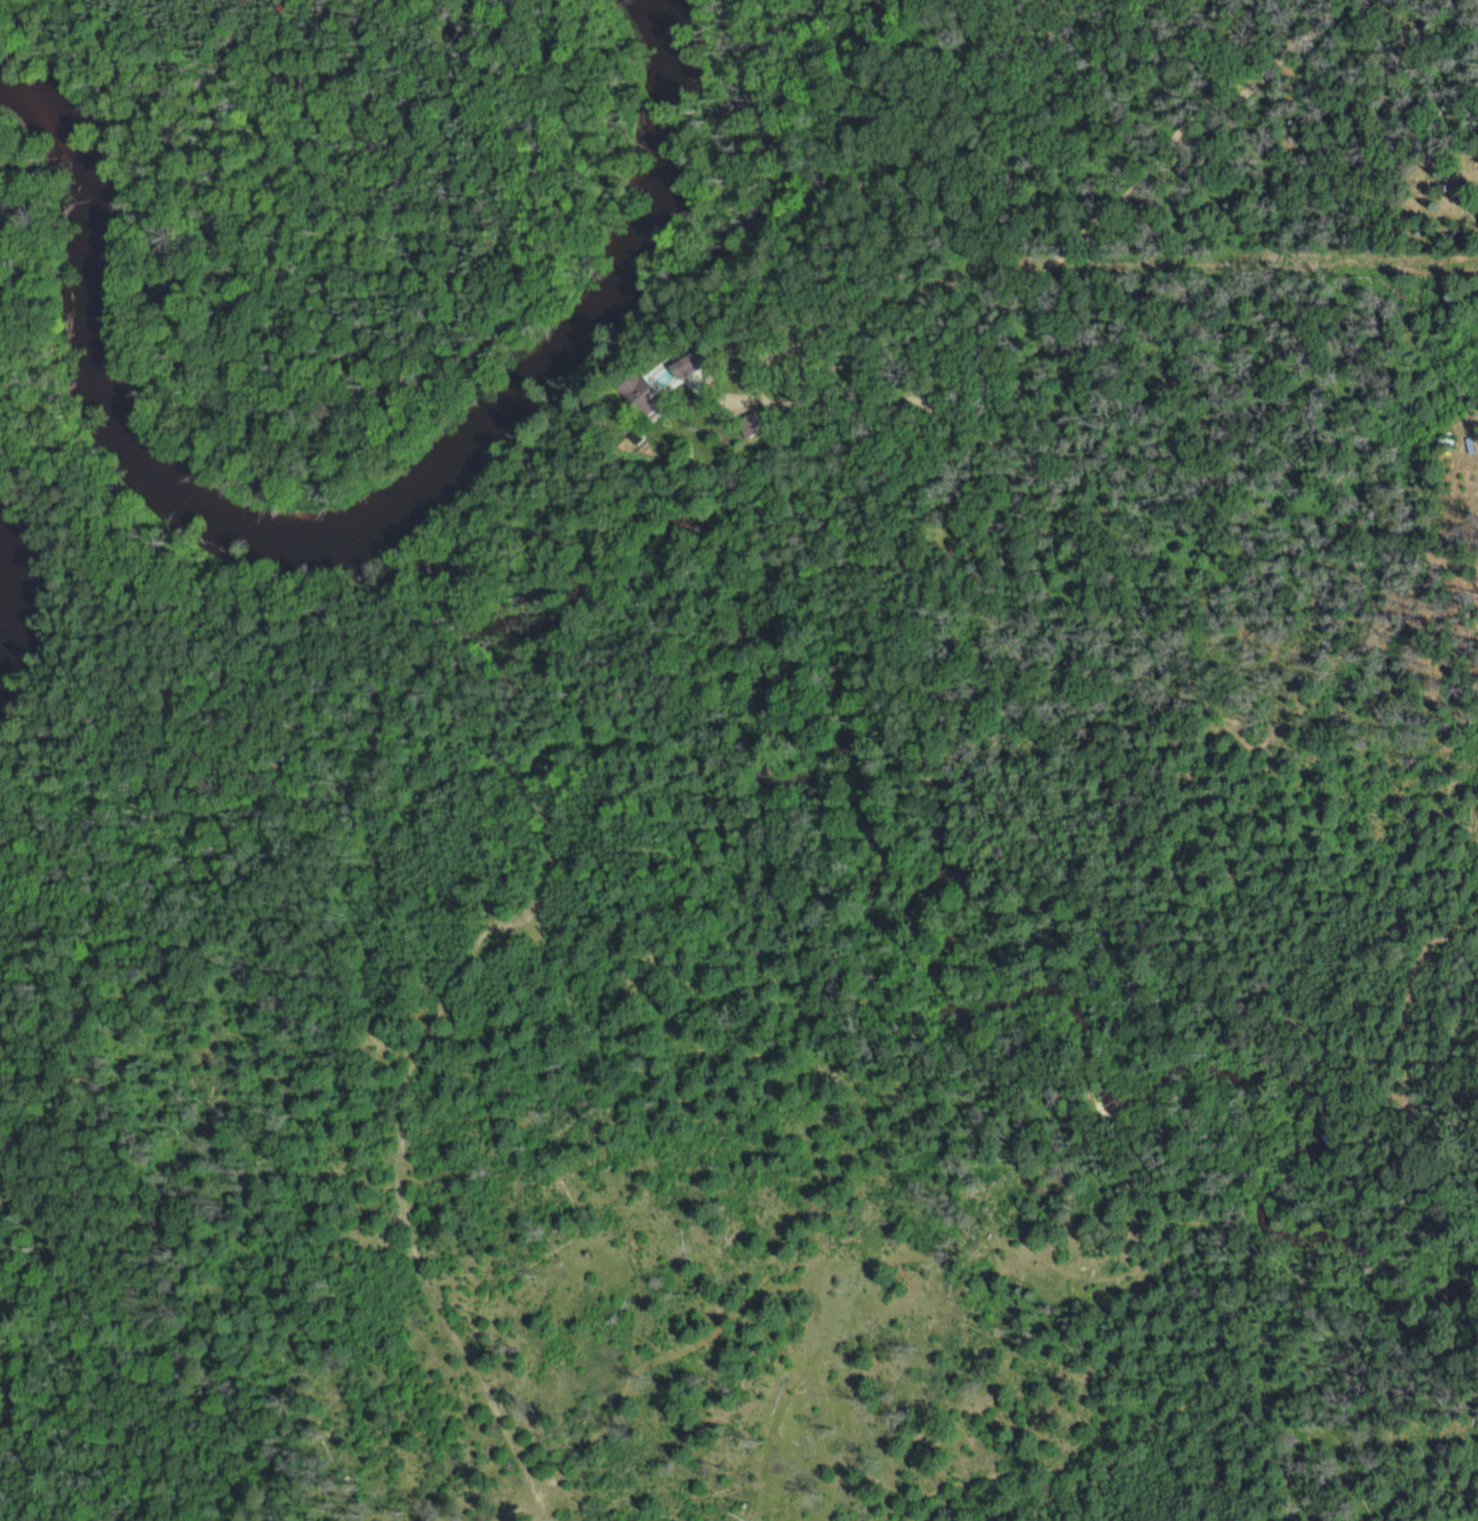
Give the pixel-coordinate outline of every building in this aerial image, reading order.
[(677,383),(703,362),(691,348),(666,369),(677,383)] [(614,388),(639,416),(648,407),(639,397),(647,390),(631,372),(614,388)]
